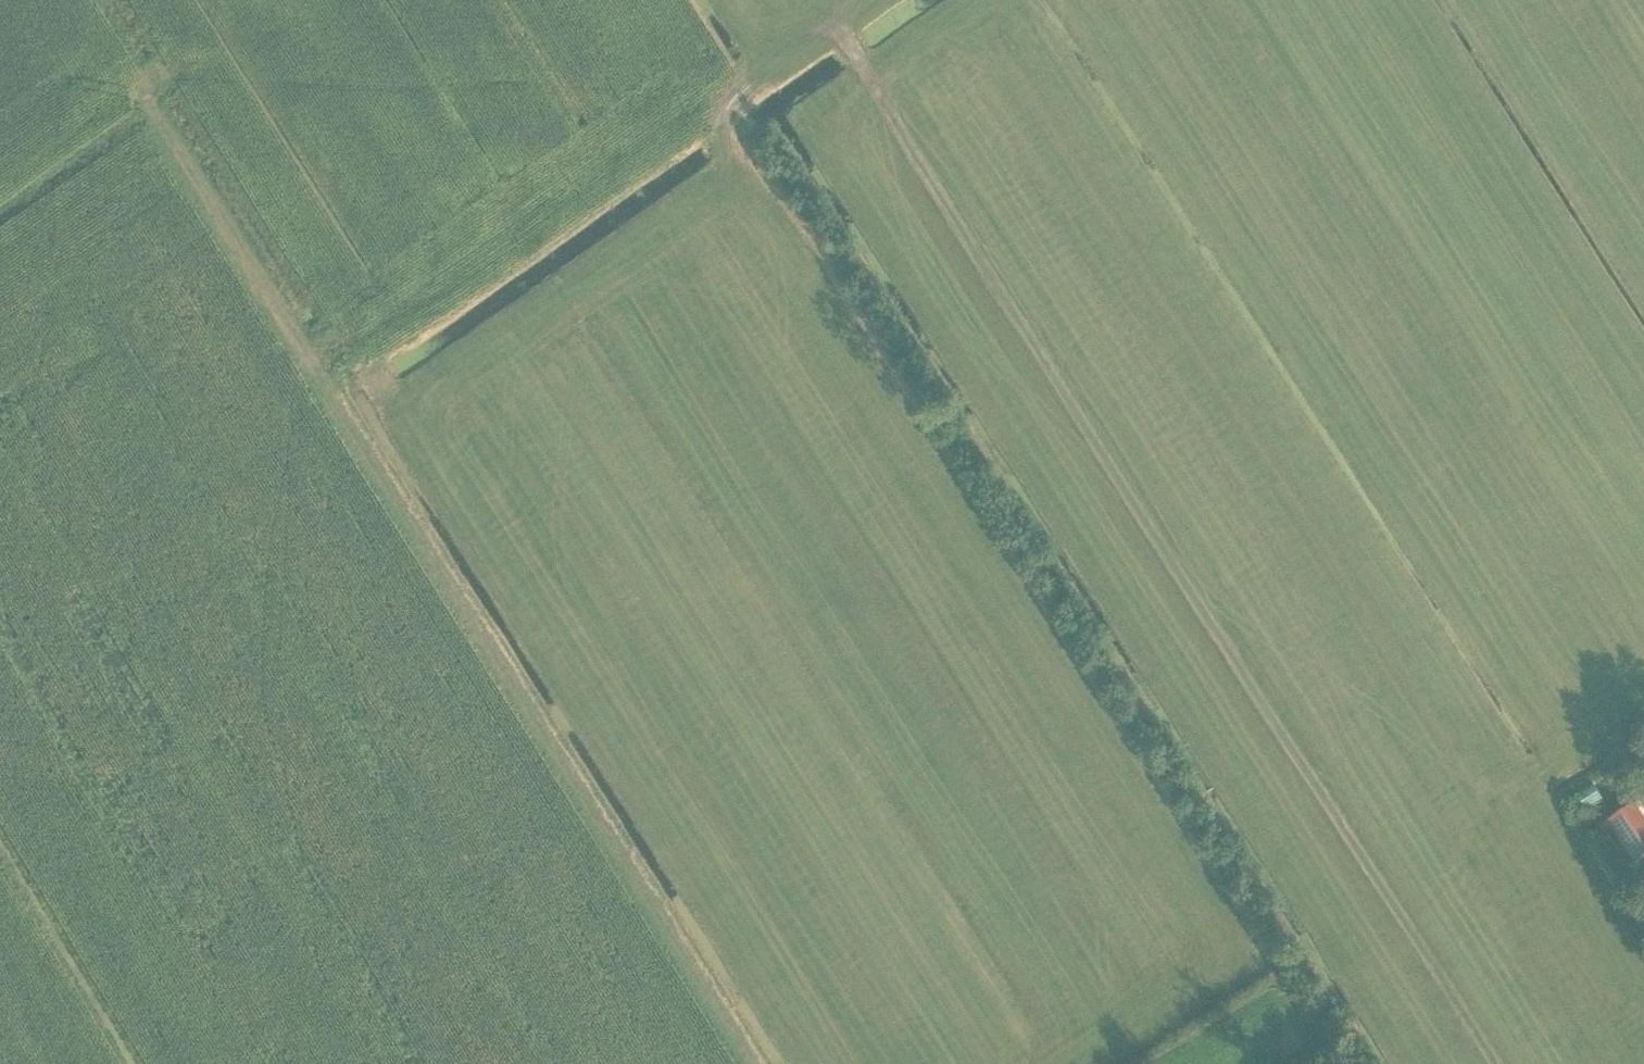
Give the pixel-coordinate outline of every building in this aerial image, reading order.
[(1633,803),(1607,822),(1627,850),(1619,855),(1627,868),(1643,856),(1643,818),(1633,803)]
